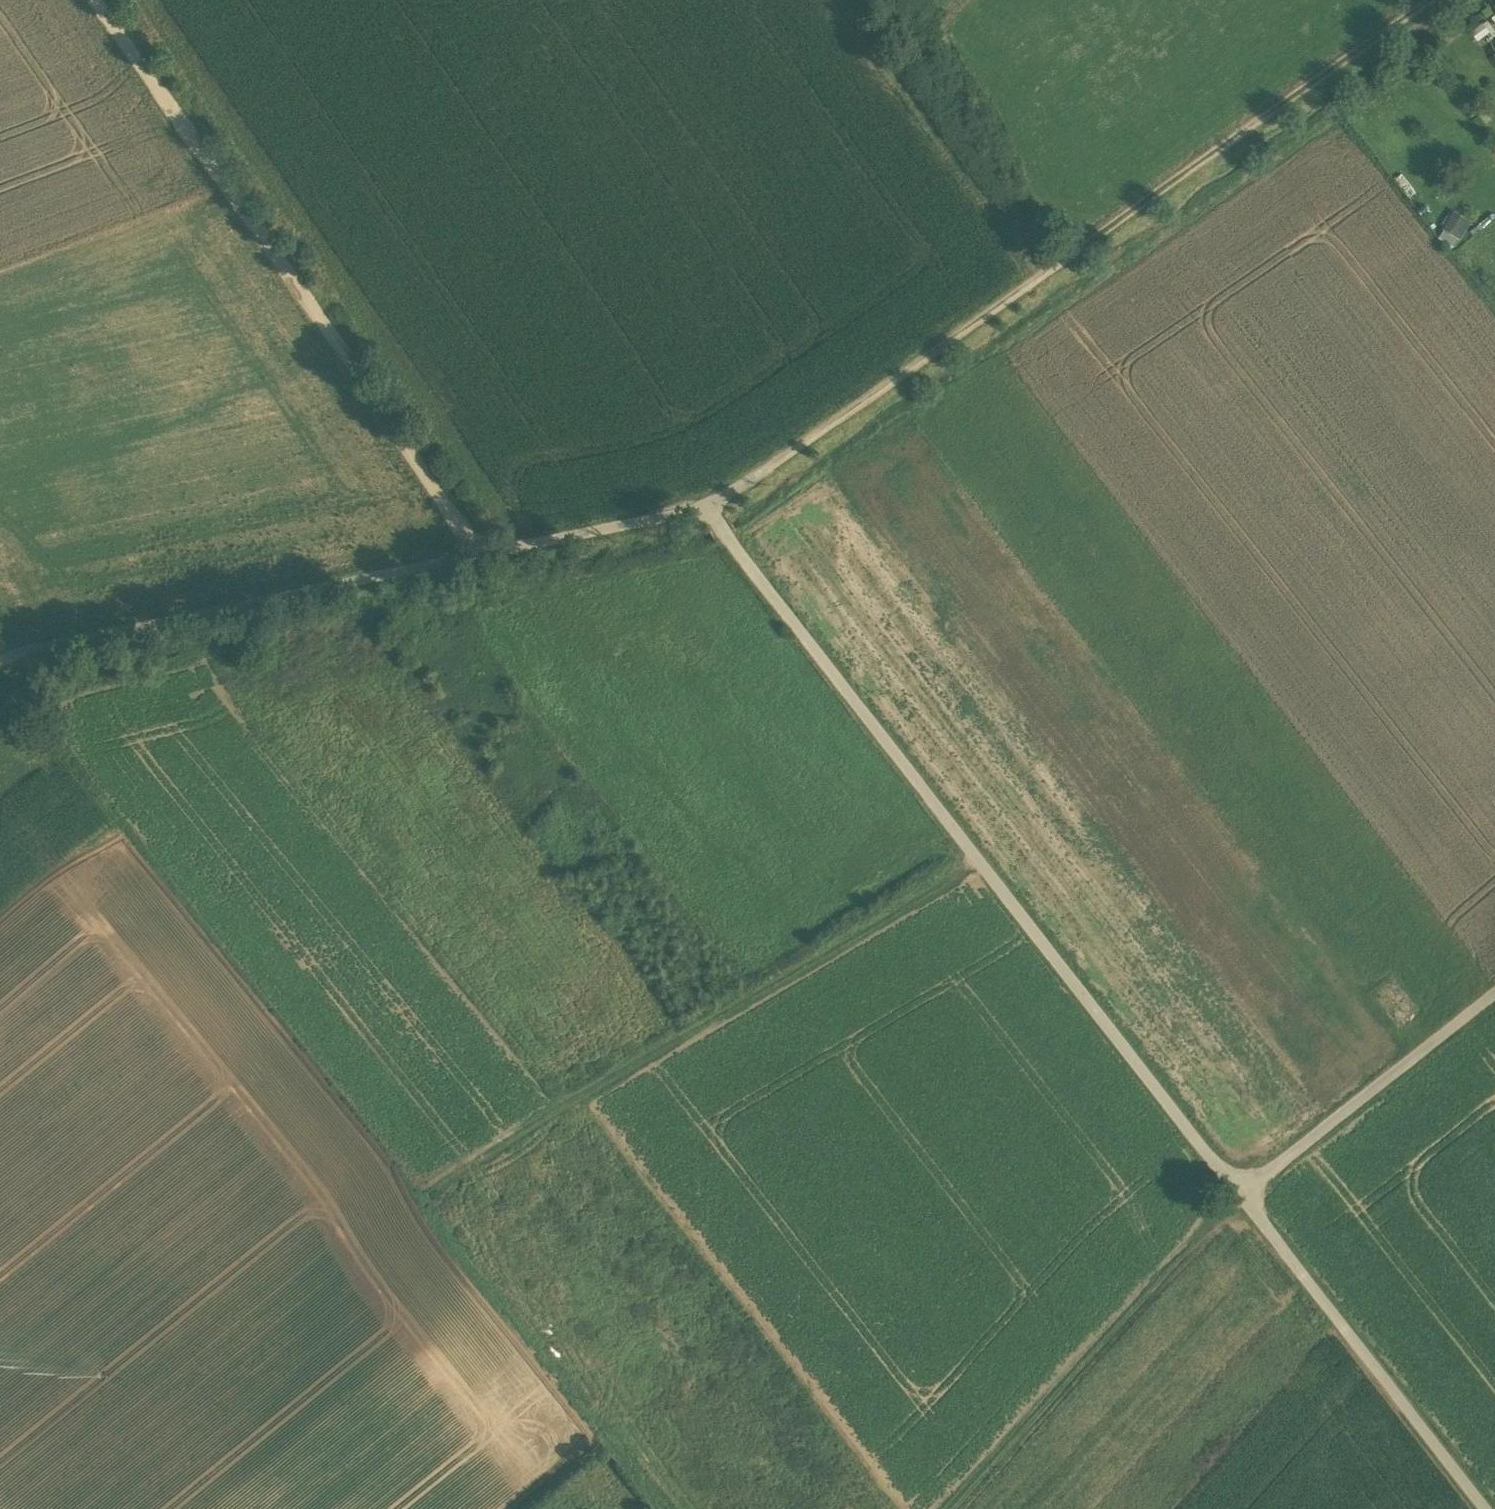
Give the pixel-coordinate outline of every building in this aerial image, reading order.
[(1450,210),(1440,238),(1457,244),(1467,216),(1450,210)]
